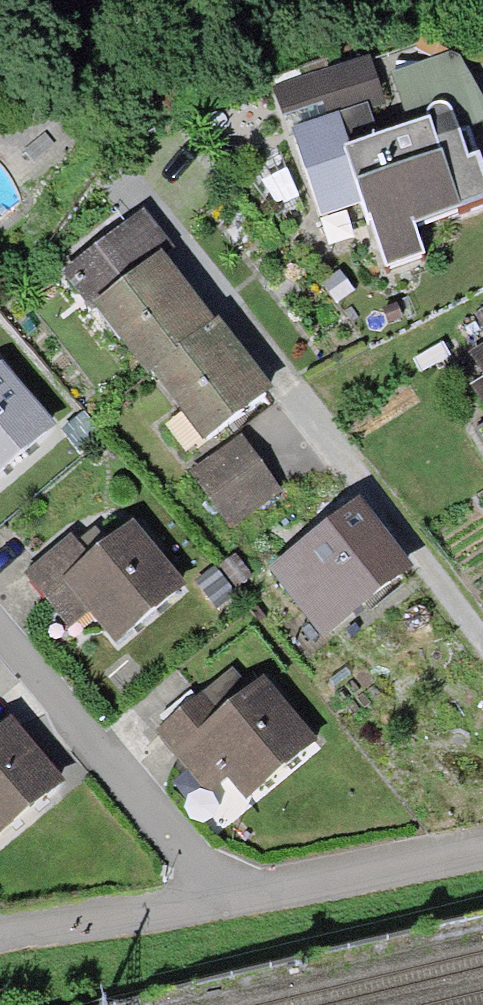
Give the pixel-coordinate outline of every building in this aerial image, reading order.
[(419,50),(423,83),(482,76),(482,43),(419,50)] [(321,103),(325,116),(384,96),(369,50),(272,82),(283,116),(321,103)] [(291,132),(321,214),(361,199),(386,269),(423,256),(411,224),(482,198),(482,166),(470,129),(458,134),(452,114),(448,108),(441,105),(435,106),(430,109),(427,115),(429,123),(347,152),(334,117),(291,132)] [(140,368),(154,358),(207,321),(138,225),(71,273),(140,368)] [(218,313),(207,321),(154,358),(209,433),(272,388),(218,313)] [(55,429),(9,371),(0,378),(0,472),(55,429)] [(90,419),(70,436),(90,459),(110,442),(90,419)] [(248,439),(203,469),(239,521),(284,491),(248,439)] [(362,502),(284,566),(337,630),(415,567),(362,502)] [(104,560),(85,535),(42,568),(65,598),(85,582),(128,636),(193,586),(147,527),(104,560)] [(229,720),(209,695),(166,728),(189,758),(209,742),(252,796),(317,746),(271,687),(229,720)] [(6,831),(67,784),(17,721),(0,735),(0,823),(6,831)]
